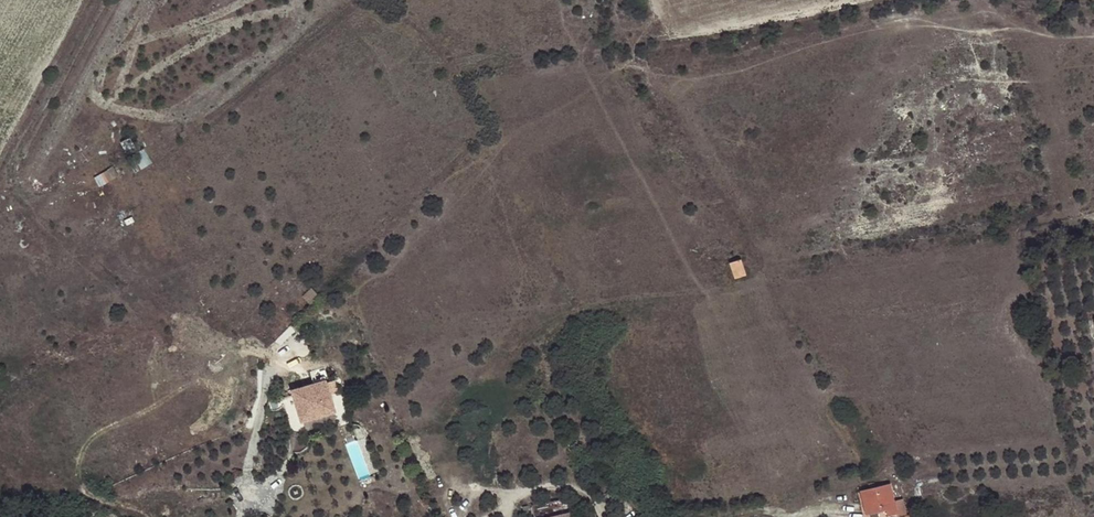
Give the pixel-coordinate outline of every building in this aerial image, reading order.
[(143,168),(154,161),(146,147),(134,154),(143,168)] [(115,166),(96,176),(101,185),(120,175),(115,166)] [(732,247),(734,259),(748,257),(746,245),(732,247)] [(318,378),(285,392),(298,423),(331,408),(318,378)] [(887,516),(898,514),(891,485),(860,492),(865,516),(886,512),(887,516)] [(569,502),(566,503),(564,500),(533,507),(535,516),(573,516),(569,502)]
